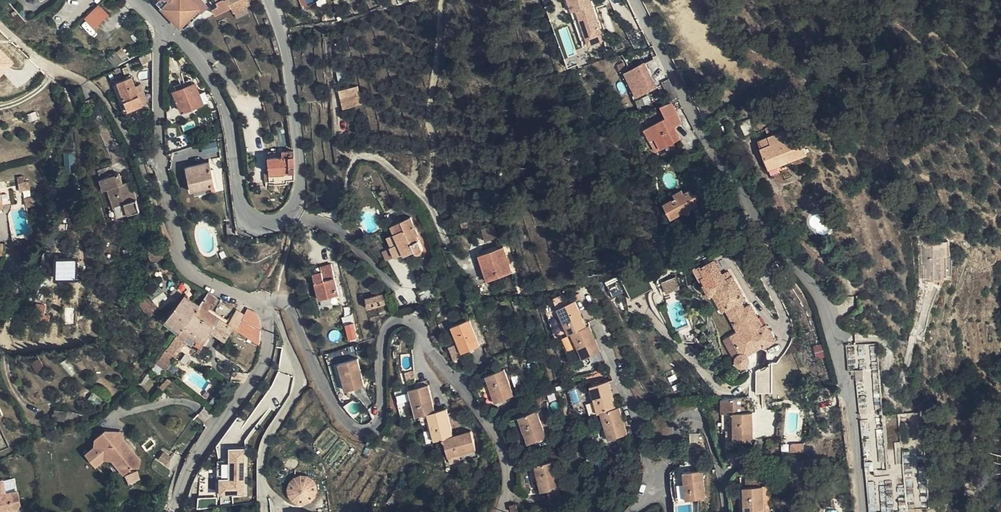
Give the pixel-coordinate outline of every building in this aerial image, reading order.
[(183,30),(208,7),(202,0),(163,0),(165,2),(161,7),(183,30)] [(216,15),(231,7),(229,2),(228,0),(216,0),(217,2),(219,6),(213,9),(216,15)] [(231,7),(234,13),(246,7),(250,5),(247,0),(232,0),(229,2),(231,7)] [(570,14),(576,12),(588,48),(604,42),(590,0),(565,0),(570,14)] [(98,6),(84,19),(94,29),(108,16),(98,6)] [(246,7),(234,13),(236,18),(248,12),(246,7)] [(14,64),(0,50),(0,78),(14,64)] [(122,60),(115,53),(110,57),(117,65),(122,60)] [(149,60),(147,55),(139,58),(142,64),(149,60)] [(657,87),(648,69),(646,64),(632,71),(629,66),(626,68),(621,70),(635,98),(641,95),(657,87)] [(665,86),(663,81),(656,65),(648,69),(657,87),(658,89),(665,86)] [(344,66),(338,67),(340,80),(347,79),(344,66)] [(118,82),(129,111),(143,105),(132,77),(118,82)] [(680,99),(669,78),(663,81),(665,86),(672,102),(673,102),(680,99)] [(175,86),(177,90),(193,84),(191,80),(175,86)] [(124,112),(129,111),(118,82),(113,84),(124,112)] [(147,95),(153,94),(153,83),(144,86),(147,95)] [(193,84),(177,90),(175,91),(183,111),(203,103),(199,94),(195,83),(193,84)] [(363,104),(358,86),(340,90),(345,108),(363,104)] [(199,94),(203,103),(209,101),(205,91),(199,94)] [(645,104),(641,95),(635,98),(639,107),(645,104)] [(791,105),(785,96),(777,101),(783,110),(791,105)] [(683,122),(673,102),(672,102),(661,106),(667,117),(646,128),(652,139),(656,137),(662,148),(682,138),(676,126),(683,122)] [(35,113),(27,116),(29,122),(37,119),(35,113)] [(750,116),(739,120),(745,135),(755,131),(750,116)] [(769,136),(783,131),(780,123),(766,128),(769,136)] [(796,126),(783,131),(769,136),(759,140),(769,168),(778,165),(807,153),(796,126)] [(287,182),(295,181),(294,150),(268,152),(269,173),(265,173),(265,183),(277,182),(277,186),(287,185),(287,182)] [(209,163),(187,167),(192,191),(214,186),(209,163)] [(780,172),(778,165),(769,168),(772,175),(780,172)] [(129,201),(123,184),(120,173),(100,179),(103,190),(108,188),(114,208),(117,217),(139,210),(136,199),(129,201)] [(19,191),(31,190),(29,181),(19,183),(19,191)] [(131,181),(123,184),(129,201),(136,199),(131,181)] [(691,190),(689,191),(685,193),(679,192),(677,197),(666,202),(673,217),(684,212),(689,213),(691,208),(694,207),(698,205),(696,201),(700,199),(696,192),(693,193),(691,190)] [(25,198),(27,207),(35,206),(32,197),(25,198)] [(702,215),(698,205),(694,207),(698,217),(702,215)] [(117,217),(114,208),(109,209),(112,219),(117,217)] [(393,225),(396,233),(389,236),(393,246),(392,247),(397,257),(405,253),(406,255),(415,250),(418,253),(420,254),(421,254),(423,252),(424,250),(417,236),(419,234),(411,217),(393,225)] [(498,238),(494,226),(482,229),(486,242),(498,238)] [(123,239),(126,248),(131,247),(133,246),(130,237),(123,239)] [(936,247),(928,247),(926,248),(925,278),(940,278),(941,256),(947,256),(950,256),(950,240),(936,245),(936,247)] [(169,255),(165,243),(149,248),(153,260),(169,255)] [(131,247),(126,248),(123,249),(125,256),(133,254),(131,247)] [(484,266),(488,280),(512,273),(504,247),(480,254),(484,266)] [(388,249),(382,251),(384,262),(391,260),(388,249)] [(946,281),(947,256),(941,256),(940,278),(925,278),(925,281),(946,281)] [(55,280),(75,280),(75,261),(55,261),(55,280)] [(321,299),(339,294),(331,265),(321,267),(322,271),(314,273),(321,299)] [(728,272),(723,275),(726,281),(731,278),(728,272)] [(726,281),(723,275),(705,284),(711,295),(715,293),(718,292),(727,309),(739,331),(732,335),(742,352),(739,354),(737,357),(736,360),(738,364),(740,365),(743,366),(745,365),(748,364),(749,362),(750,359),(749,357),(748,354),(763,346),(765,347),(775,341),(766,325),(763,327),(761,329),(756,320),(758,319),(751,305),(745,308),(741,301),(744,299),(733,277),(731,278),(726,281)] [(419,292),(424,302),(438,296),(434,286),(419,292)] [(165,294),(160,287),(145,298),(154,312),(161,307),(156,301),(165,294)] [(685,296),(681,287),(669,291),(672,301),(685,296)] [(216,297),(209,292),(200,304),(191,316),(211,329),(219,316),(208,309),(212,302),(214,303),(216,297)] [(718,292),(715,293),(724,310),(727,309),(718,292)] [(384,293),(366,298),(369,309),(387,304),(384,293)] [(164,323),(178,334),(187,322),(191,316),(200,304),(186,295),(164,323)] [(137,304),(147,317),(154,312),(145,298),(137,304)] [(576,300),(558,308),(570,334),(572,333),(584,358),(601,351),(589,325),(587,326),(576,300)] [(44,323),(48,306),(36,303),(32,320),(44,323)] [(341,307),(344,317),(352,314),(349,305),(341,307)] [(229,323),(232,326),(237,329),(239,325),(245,315),(237,310),(229,323)] [(260,332),(261,333),(261,327),(260,322),(258,318),(255,314),(252,312),(248,310),(245,315),(239,325),(256,331),(260,332)] [(344,317),(346,324),(354,322),(352,314),(344,317)] [(191,316),(187,322),(207,337),(211,329),(191,316)] [(211,329),(225,338),(232,326),(229,323),(219,316),(211,329)] [(458,342),(462,353),(480,345),(470,319),(452,326),(458,342)] [(187,322),(178,334),(185,338),(188,334),(196,339),(202,344),(207,337),(187,322)] [(354,322),(346,324),(350,341),(358,339),(354,322)] [(178,334),(174,340),(183,346),(184,344),(186,346),(190,342),(185,338),(178,334)] [(185,338),(190,342),(192,344),(196,339),(188,334),(185,338)] [(183,346),(174,340),(167,348),(176,355),(183,346)] [(463,356),(462,353),(458,342),(449,346),(455,360),(463,356)] [(258,347),(254,345),(249,343),(247,349),(257,353),(258,347)] [(233,355),(242,362),(248,352),(240,346),(233,355)] [(167,348),(156,363),(165,370),(176,355),(167,348)] [(365,385),(358,358),(340,363),(347,390),(365,385)] [(514,395),(505,368),(487,375),(496,402),(514,395)] [(855,371),(856,381),(864,380),(863,370),(855,371)] [(522,385),(517,372),(512,374),(516,387),(522,385)] [(610,381),(591,386),(598,413),(601,412),(609,439),(628,433),(620,406),(617,407),(610,381)] [(417,416),(421,415),(428,413),(436,411),(429,384),(410,389),(413,399),(417,416)] [(824,385),(817,386),(819,393),(825,392),(824,385)] [(406,400),(413,399),(410,389),(404,391),(406,400)] [(748,398),(722,399),(723,413),(734,412),(734,421),(734,430),(734,441),(740,441),(752,440),(754,440),(753,412),(748,412),(748,398)] [(428,413),(430,419),(435,441),(445,438),(449,457),(476,450),(471,431),(454,436),(447,409),(436,411),(428,413)] [(547,436),(538,410),(519,417),(529,443),(547,436)] [(422,422),(430,419),(428,413),(421,415),(422,422)] [(911,413),(897,416),(902,444),(917,442),(911,413)] [(126,442),(123,431),(106,429),(96,438),(95,446),(87,454),(96,465),(104,459),(108,459),(112,461),(124,472),(139,461),(126,442)] [(740,441),(734,441),(727,441),(727,449),(740,449),(740,444),(740,441)] [(803,452),(803,444),(789,444),(789,452),(803,452)] [(245,451),(229,451),(229,481),(219,481),(219,496),(245,496),(245,451)] [(159,458),(167,463),(170,458),(163,453),(159,458)] [(541,492),(547,490),(560,488),(554,461),(535,464),(541,492)] [(864,463),(865,472),(873,471),(873,462),(864,463)] [(703,470),(684,472),(685,482),(687,500),(706,498),(703,470)] [(141,480),(137,471),(126,475),(130,484),(141,480)] [(685,482),(684,472),(674,473),(676,483),(685,482)] [(287,491),(287,497),(291,502),(293,504),(297,506),(303,506),(311,503),(316,498),(317,492),(316,485),(313,480),(307,477),(300,476),(292,479),(288,486),(287,491)] [(0,481),(0,511),(7,511),(6,508),(12,507),(14,509),(21,507),(16,490),(7,493),(5,492),(4,492),(1,480),(0,481)] [(744,487),(744,511),(765,511),(770,511),(769,486),(744,487)] [(560,488),(547,490),(549,502),(562,501),(560,488)]
